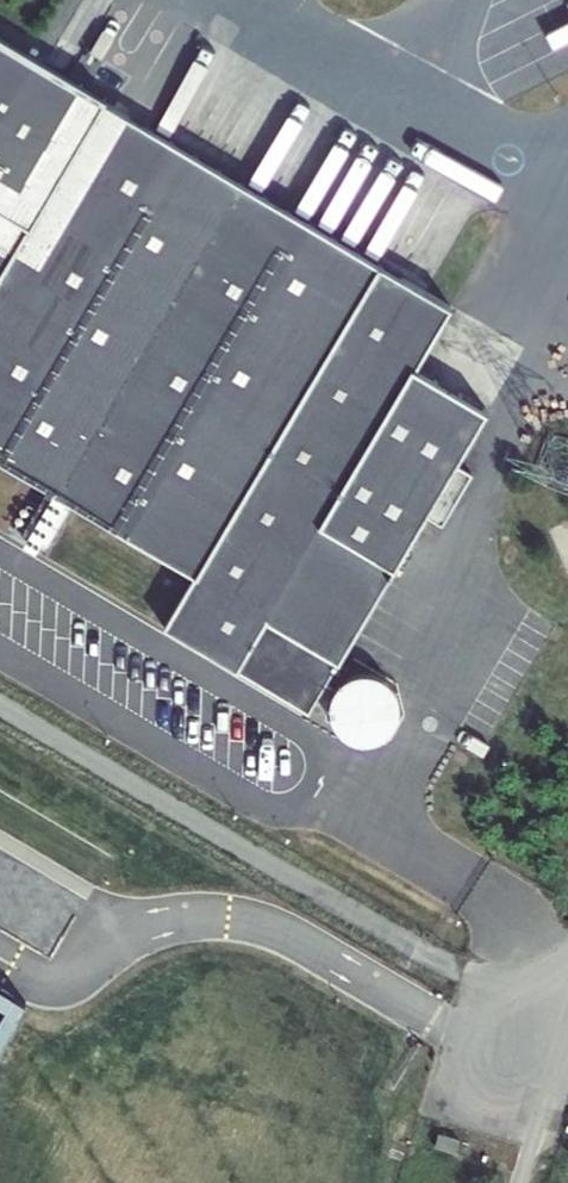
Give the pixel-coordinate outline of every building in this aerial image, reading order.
[(0,41),(0,462),(49,491),(22,536),(46,550),(72,505),(194,577),(164,628),(309,714),(340,662),(266,619),(321,526),(395,570),(425,517),(442,527),(472,476),(456,466),(488,412),(416,370),(452,309),(0,41)] [(321,526),(266,619),(340,662),(395,570),(321,526)] [(334,673),(331,732),(390,735),(393,675),(334,673)] [(439,1134),(435,1146),(456,1153),(459,1141),(439,1134)]
